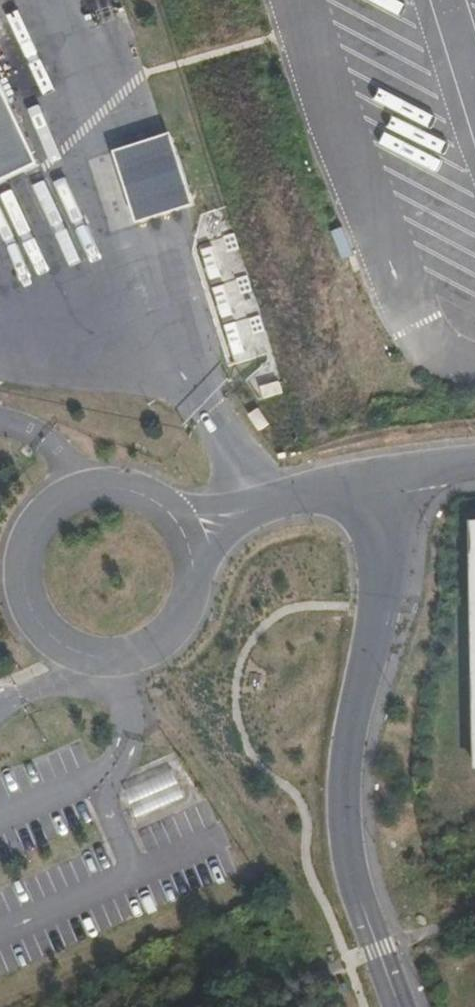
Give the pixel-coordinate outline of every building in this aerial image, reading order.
[(95,14),(120,5),(118,0),(91,0),(95,14)] [(9,177),(41,161),(0,73),(0,181),(9,177)] [(136,142),(115,148),(138,220),(159,213),(195,202),(173,131),(136,142)] [(131,813),(180,806),(175,771),(125,779),(131,813)]
